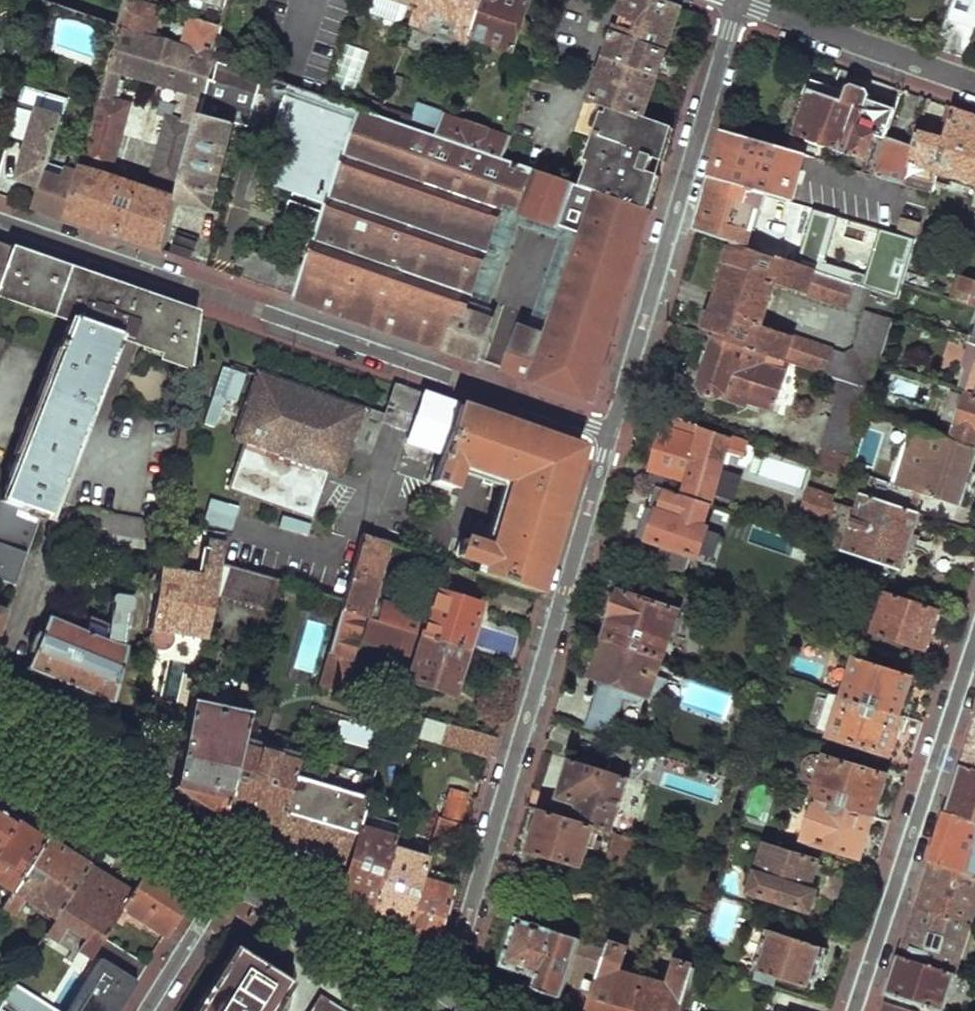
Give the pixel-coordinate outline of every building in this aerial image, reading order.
[(180,47),(155,39),(163,11),(128,0),(86,154),(67,219),(166,254),(178,204),(199,121),(214,61),(222,31),(195,22),(188,20),(180,47)] [(226,13),(230,0),(187,0),(226,13)] [(406,7),(388,0),(370,0),(368,6),(384,12),(381,21),(399,28),(406,7)] [(406,7),(410,8),(412,3),(420,6),(422,0),(388,0),(406,7)] [(412,28),(428,33),(432,20),(459,29),(455,39),(460,43),(469,47),(470,43),(486,0),(422,0),(420,6),(412,28)] [(470,43),(514,58),(520,41),(526,39),(529,31),(526,27),(532,7),(516,1),(516,0),(486,0),(470,43)] [(603,78),(601,77),(594,100),(612,106),(642,116),(680,11),(648,0),(630,0),(623,18),(625,21),(603,78)] [(949,15),(946,14),(934,49),(966,61),(974,31),(974,0),(954,0),(949,15)] [(214,61),(199,121),(237,131),(246,134),(263,78),(214,61)] [(810,81),(805,93),(807,94),(795,136),(869,158),(864,172),(903,184),(907,169),(913,149),(885,140),(894,113),(810,81)] [(293,88),(279,132),(285,134),(292,136),(279,177),(277,185),(295,191),(330,202),(361,112),(354,110),(293,88)] [(40,109),(63,115),(67,100),(44,94),(40,109)] [(358,96),(354,110),(361,112),(379,118),(384,105),(358,96)] [(596,130),(593,137),(600,140),(583,188),(641,208),(654,174),(649,173),(655,156),(659,157),(670,126),(642,116),(612,106),(602,132),(596,130)] [(446,109),(444,116),(453,119),(456,112),(446,109)] [(935,168),(974,182),(974,118),(952,111),(948,124),(935,168)] [(361,112),(330,202),(320,229),(306,271),(297,298),(476,360),(491,321),(474,315),(509,213),(557,229),(564,209),(583,216),(542,334),(517,326),(501,368),(594,401),(650,211),(641,208),(583,188),(504,161),(436,137),(379,118),(361,112)] [(48,176),(66,120),(44,113),(20,186),(42,193),(48,176)] [(444,116),(436,137),(504,161),(512,140),(453,119),(444,116)] [(216,213),(237,131),(199,121),(178,204),(216,213)] [(918,134),(913,149),(907,169),(932,176),(935,168),(948,124),(943,123),(939,134),(933,140),(918,134)] [(670,126),(659,157),(665,159),(675,127),(670,126)] [(725,131),(720,147),(725,149),(717,179),(767,195),(791,202),(805,155),(725,131)] [(42,193),(37,209),(67,219),(86,154),(75,151),(69,173),(66,173),(64,180),(48,176),(42,193)] [(655,156),(649,173),(654,174),(660,177),(665,159),(659,157),(655,156)] [(654,174),(641,208),(650,211),(660,177),(654,174)] [(711,178),(696,229),(733,242),(746,247),(757,212),(762,212),(767,195),(717,179),(711,178)] [(330,202),(295,191),(286,218),(320,229),(330,202)] [(814,209),(798,264),(824,274),(841,217),(814,209)] [(900,218),(897,231),(917,236),(921,224),(900,218)] [(181,235),(179,240),(190,243),(192,239),(181,235)] [(179,240),(173,256),(192,262),(198,246),(190,243),(179,240)] [(733,242),(705,333),(712,335),(772,356),(821,373),(868,389),(890,317),(868,310),(855,351),(843,354),(761,325),(775,284),(859,312),(868,288),(824,274),(798,264),(746,247),(733,242)] [(36,396),(32,394),(24,417),(28,418),(0,489),(0,501),(36,513),(41,514),(113,333),(129,292),(7,250),(0,270),(0,295),(66,317),(57,341),(54,340),(50,348),(54,350),(36,396)] [(251,257),(249,263),(238,260),(236,268),(245,272),(242,279),(297,298),(306,271),(297,268),(296,271),(251,257)] [(904,270),(901,282),(911,285),(915,273),(904,270)] [(950,299),(974,307),(974,279),(958,273),(950,299)] [(129,292),(113,333),(162,350),(160,355),(188,365),(197,316),(129,292)] [(712,335),(696,384),(700,392),(713,397),(722,391),(773,409),(785,371),(769,365),(772,356),(712,335)] [(972,338),(969,336),(966,345),(974,348),(974,338),(972,338)] [(963,391),(974,395),(974,353),(963,391)] [(220,368),(212,398),(238,404),(245,374),(220,368)] [(821,373),(814,396),(835,402),(816,468),(842,477),(868,389),(821,373)] [(357,411),(258,376),(236,437),(245,440),(228,488),(309,517),(326,469),(336,472),(357,411)] [(947,440),(974,449),(974,395),(963,391),(947,440)] [(579,448),(421,394),(404,439),(441,451),(431,483),(451,489),(457,473),(459,467),(470,471),(508,484),(488,542),(487,548),(470,543),(458,539),(449,565),(473,573),(537,594),(580,449),(579,448)] [(662,430),(648,470),(688,485),(692,475),(705,479),(712,459),(725,463),(729,451),(745,456),(749,445),(698,427),(695,436),(671,428),(674,419),(644,408),(640,422),(662,430)] [(923,516),(929,518),(936,496),(960,502),(974,457),(974,449),(947,440),(912,429),(893,487),(867,479),(866,482),(860,480),(857,490),(863,492),(861,497),(923,516)] [(470,471),(459,467),(457,473),(468,477),(470,471)] [(656,486),(646,513),(655,516),(646,541),(678,552),(669,576),(697,586),(706,562),(699,559),(711,527),(715,529),(724,529),(732,525),(736,514),(656,486)] [(811,491),(803,514),(828,522),(836,498),(811,491)] [(860,497),(844,549),(867,556),(861,575),(897,586),(902,570),(904,571),(923,516),(861,497),(860,497)] [(231,531),(237,507),(209,499),(203,523),(231,531)] [(12,583),(36,513),(0,501),(0,579),(12,583)] [(151,520),(78,508),(74,525),(106,529),(104,540),(147,546),(151,520)] [(355,535),(334,610),(358,617),(365,619),(465,651),(477,615),(452,608),(455,599),(433,592),(426,614),(402,606),(402,602),(385,597),(381,609),(368,605),(385,544),(355,535)] [(488,542),(472,537),(470,543),(487,548),(488,542)] [(155,569),(142,638),(145,643),(147,643),(149,643),(153,639),(155,630),(201,638),(211,593),(217,564),(221,545),(206,542),(205,548),(199,548),(193,576),(155,569)] [(604,543),(602,552),(613,557),(616,547),(604,543)] [(446,564),(392,547),(390,553),(444,571),(446,564)] [(278,582),(217,564),(211,593),(271,609),(278,582)] [(621,589),(603,639),(653,656),(663,660),(685,594),(657,583),(652,599),(621,589)] [(48,618),(24,669),(80,695),(76,706),(90,713),(99,713),(108,706),(128,644),(124,643),(131,608),(135,606),(136,597),(129,593),(113,591),(110,620),(88,614),(83,630),(48,618)] [(886,594),(873,634),(929,653),(943,612),(886,594)] [(793,609),(789,619),(799,622),(802,611),(793,609)] [(334,610),(313,688),(339,696),(348,662),(344,661),(358,617),(334,610)] [(465,651),(365,619),(357,645),(399,657),(398,662),(404,664),(399,679),(429,690),(433,680),(454,686),(465,651)] [(647,673),(653,656),(603,639),(589,678),(599,681),(615,687),(612,694),(596,688),(588,712),(617,722),(625,701),(641,701),(653,689),(658,676),(647,673)] [(855,658),(843,696),(903,715),(915,678),(855,658)] [(615,687),(599,681),(596,688),(612,694),(615,687)] [(188,704),(170,788),(191,801),(217,817),(218,814),(244,716),(251,686),(237,683),(229,713),(188,704)] [(843,696),(830,738),(889,756),(903,715),(843,696)] [(494,740),(384,709),(378,729),(488,760),(494,740)] [(617,722),(588,712),(582,727),(612,737),(617,722)] [(244,716),(218,814),(275,829),(288,779),(293,759),(244,746),(250,718),(244,716)] [(961,765),(974,770),(974,721),(961,765)] [(570,760),(558,800),(575,805),(571,820),(597,829),(603,831),(612,834),(630,780),(636,781),(645,769),(649,758),(644,748),(616,739),(606,771),(570,760)] [(872,761),(847,753),(844,760),(869,769),(872,761)] [(827,755),(814,798),(818,799),(877,817),(890,776),(869,769),(844,760),(827,755)] [(945,813),(974,823),(974,770),(961,765),(945,813)] [(288,779),(275,829),(270,845),(345,866),(355,827),(363,799),(288,779)] [(450,793),(442,820),(459,825),(468,799),(450,793)] [(818,799),(804,841),(863,859),(877,817),(818,799)] [(540,811),(526,856),(584,873),(596,834),(597,829),(571,820),(540,811)] [(12,893),(45,841),(0,812),(0,885),(12,893)] [(930,860),(974,875),(974,823),(945,813),(930,860)] [(436,818),(430,839),(462,848),(468,827),(459,825),(442,820),(436,818)] [(355,827),(345,866),(337,892),(350,900),(370,913),(389,847),(392,838),(355,827)] [(615,835),(606,861),(621,867),(630,839),(615,835)] [(12,893),(6,903),(18,910),(24,901),(54,920),(87,866),(45,841),(12,893)] [(760,845),(746,892),(808,912),(816,890),(808,887),(816,862),(760,845)] [(389,847),(370,913),(384,922),(402,933),(421,870),(425,857),(389,847)] [(914,907),(971,927),(974,914),(974,875),(930,860),(914,907)] [(54,920),(45,935),(56,943),(66,927),(83,938),(75,950),(89,959),(107,930),(129,893),(87,866),(54,920)] [(129,893),(107,930),(118,936),(125,926),(125,919),(121,917),(124,910),(143,922),(145,918),(167,931),(182,906),(160,893),(167,882),(157,876),(145,868),(129,893)] [(421,870),(402,933),(430,950),(432,948),(449,893),(435,889),(437,880),(421,870)] [(914,907),(899,955),(955,973),(971,927),(914,907)] [(514,919),(499,967),(533,979),(529,989),(560,1000),(567,981),(579,943),(580,940),(514,919)] [(767,926),(752,971),(812,992),(827,946),(767,926)] [(620,971),(628,946),(610,940),(606,952),(597,981),(587,978),(584,986),(594,989),(587,1010),(635,1010),(644,979),(620,971)] [(606,952),(579,943),(567,981),(584,986),(587,978),(597,981),(606,952)] [(193,1010),(275,1010),(292,984),(233,948),(193,1010)] [(899,955),(887,991),(943,1010),(955,973),(899,955)] [(635,1010),(683,1010),(696,968),(677,963),(669,988),(644,979),(635,1010)] [(99,983),(124,1000),(136,980),(110,965),(99,983)] [(0,1010),(50,1010),(12,987),(0,1006),(0,1010)] [(319,998),(312,1010),(340,1010),(319,998)] [(880,1010),(913,1010),(884,1001),(880,1010)]
